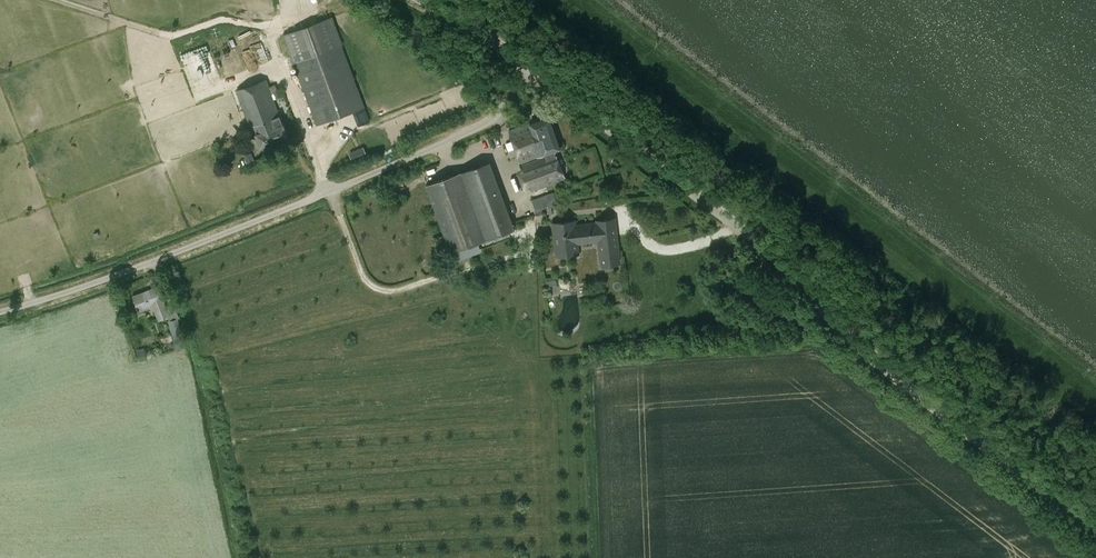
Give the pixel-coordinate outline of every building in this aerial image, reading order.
[(288,8),(296,8),(296,0),(288,0),(288,8)] [(283,35),(284,36),(317,125),(364,108),(341,46),(342,46),(331,17),(326,19),(283,35)] [(256,65),(269,61),(262,41),(250,45),(256,65)] [(266,79),(237,91),(250,127),(253,126),(256,134),(261,146),(288,136),(283,124),(274,100),(280,98),(276,85),(269,87),(266,79)] [(530,188),(531,191),(566,179),(558,156),(557,156),(555,151),(561,149),(549,117),(530,124),(508,131),(521,165),(520,166),(522,169),(516,171),(524,190),(530,188)] [(366,156),(363,148),(350,153),(353,161),(366,156)] [(461,172),(426,185),(451,253),(486,240),(511,231),(486,163),(463,172),(461,172)] [(553,192),(533,199),(537,212),(558,205),(553,192)] [(575,219),(553,222),(557,255),(578,253),(577,244),(600,241),(603,266),(620,264),(615,217),(595,220),(595,222),(576,225),(575,219)] [(163,302),(164,302),(158,287),(133,296),(139,311),(153,305),(159,320),(169,316),(163,302)] [(178,318),(168,320),(172,335),(175,349),(185,346),(182,332),(178,318)]
